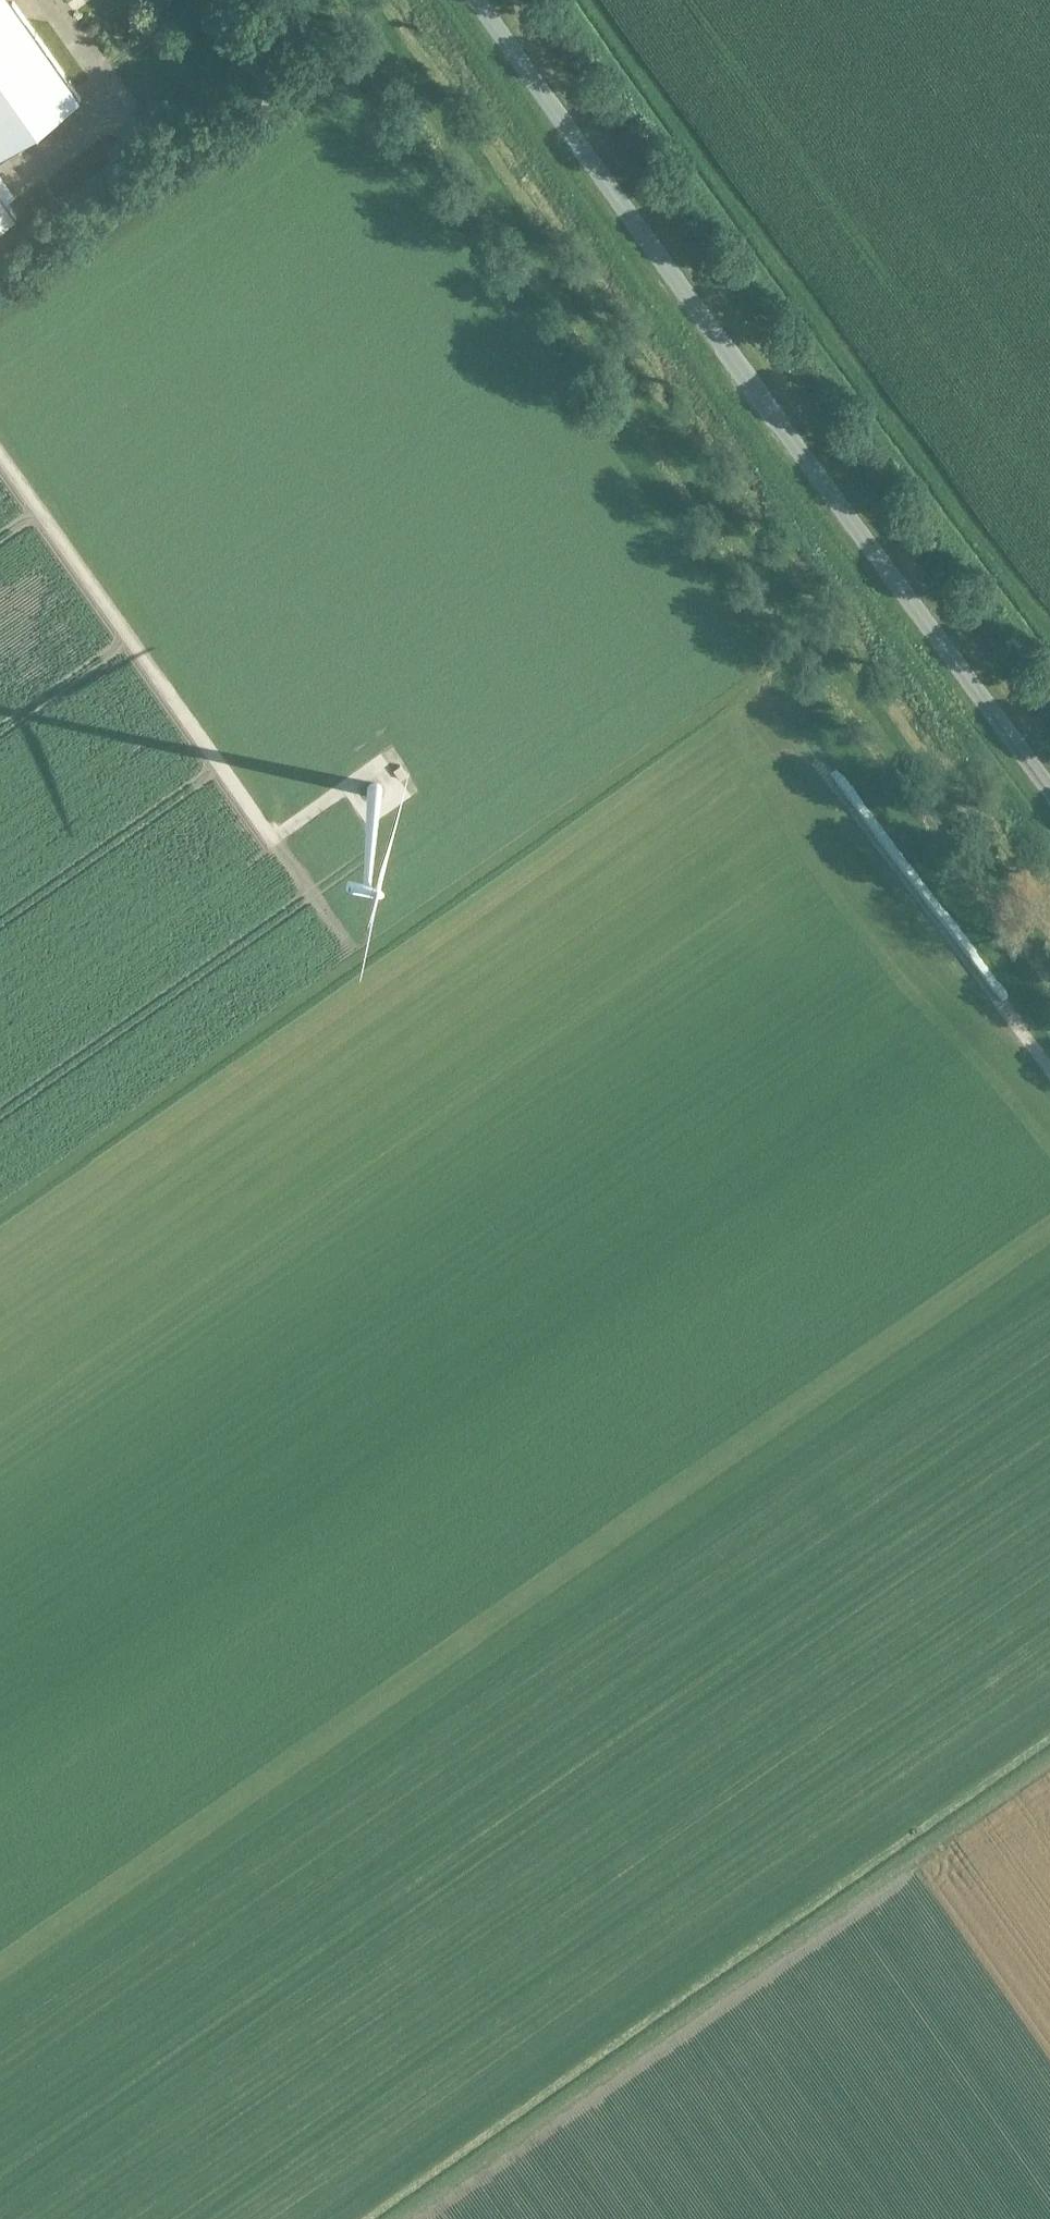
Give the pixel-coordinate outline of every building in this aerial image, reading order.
[(79,97),(11,0),(0,0),(0,153),(79,97)] [(0,193),(0,228),(16,216),(0,193)]
